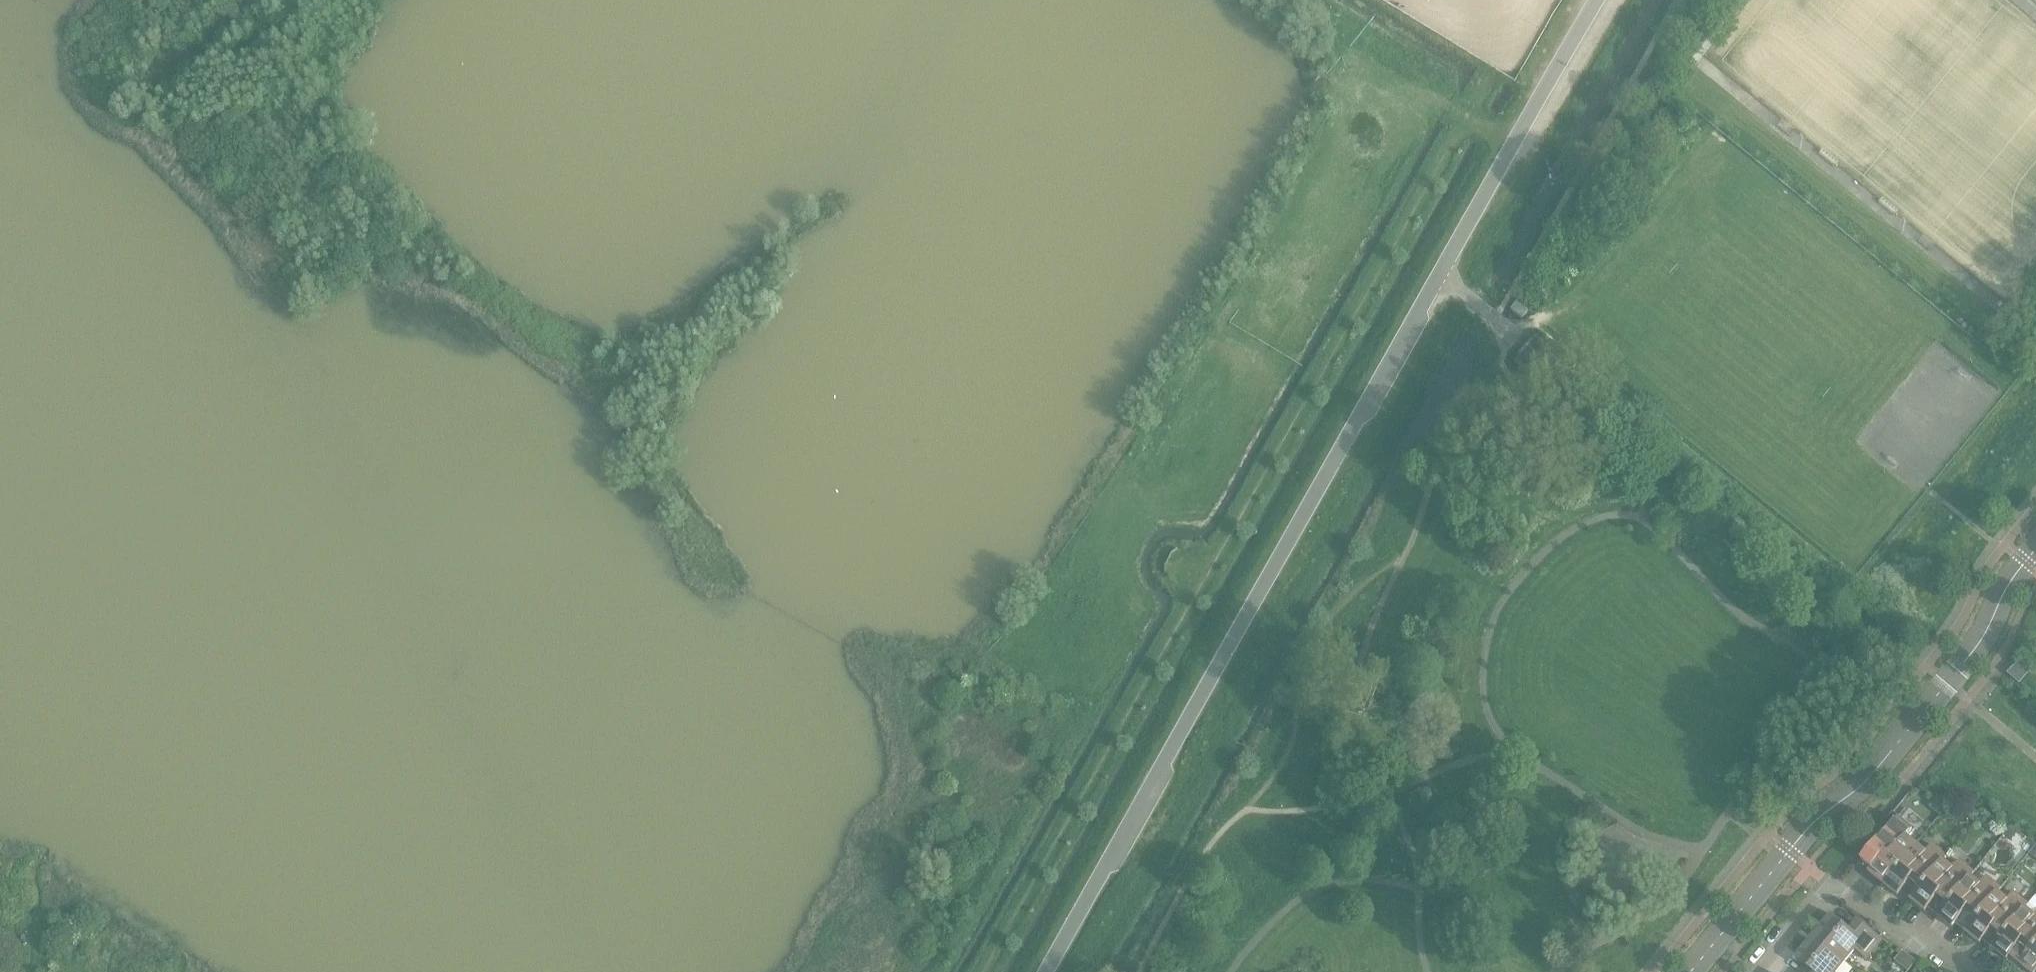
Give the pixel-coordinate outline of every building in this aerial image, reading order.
[(1516,302),(1510,309),(1522,319),(1528,311),(1516,302)] [(1568,367),(1534,339),(1515,363),(1548,390),(1568,367)] [(1884,884),(1916,844),(1906,836),(1912,828),(1898,817),(1862,861),(1863,862),(1863,861),(1872,868),(1869,872),(1884,884)] [(1911,900),(1944,860),(1946,856),(1932,844),(1926,852),(1916,844),(1884,884),(1899,896),(1902,892),(1911,900)] [(1938,916),(1971,876),(1974,872),(1959,860),(1954,868),(1944,860),(1911,900),(1926,912),(1929,908),(1938,916)] [(1965,932),(1998,892),(2001,888),(1987,876),(1981,884),(1971,876),(1938,916),(1953,928),(1956,924),(1965,932)] [(1993,948),(2026,908),(2028,904),(2014,893),(2008,900),(1998,892),(1965,932),(1980,944),(1983,940),(1993,948)] [(2035,944),(2035,915),(2035,916),(2026,908),(1993,948),(2007,960),(2011,956),(2020,964),(2035,944)] [(1883,940),(1859,920),(1851,930),(1832,915),(1815,937),(1846,962),(1856,950),(1867,959),(1883,940)] [(1846,962),(1815,937),(1797,959),(1813,971),(1838,971),(1846,962)] [(2020,964),(2030,971),(2035,971),(2035,944),(2020,964)]
